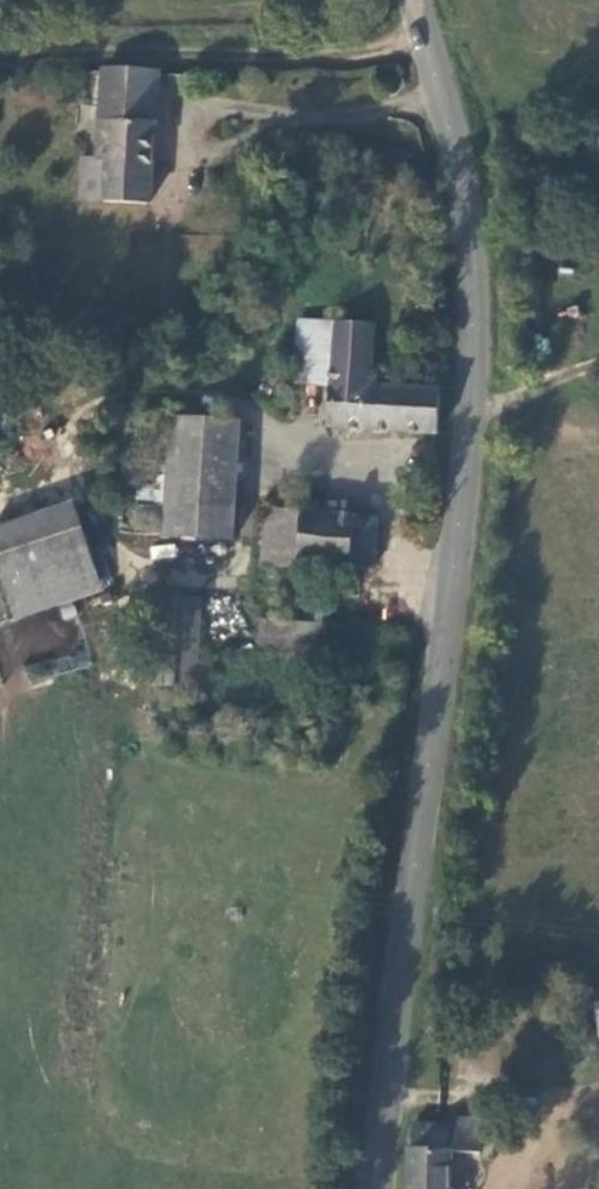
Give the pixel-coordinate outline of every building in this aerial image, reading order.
[(112,113),(95,113),(93,156),(90,199),(139,201),(148,67),(115,67),(112,113)] [(115,67),(96,69),(95,113),(112,113),(115,67)] [(71,199),(90,199),(93,156),(74,154),(71,199)] [(235,307),(235,316),(270,318),(271,307),(235,307)] [(326,382),(333,322),(298,319),(295,380),(326,382)] [(435,432),(436,390),(370,386),(371,325),(333,322),(326,382),(321,426),(435,432)] [(163,542),(164,425),(118,424),(121,542),(163,542)] [(197,498),(207,424),(164,425),(163,542),(231,541),(231,502),(197,498)] [(231,424),(207,424),(197,498),(231,502),(231,424)] [(324,565),(374,567),(375,515),(266,505),(263,563),(296,567),(296,562),(324,565)] [(0,549),(0,590),(21,640),(101,604),(66,520),(0,549)] [(321,625),(321,605),(283,602),(281,622),(321,625)] [(152,694),(233,694),(232,606),(150,604),(152,694)] [(319,656),(321,625),(281,622),(264,621),(263,650),(319,656)] [(450,1113),(449,1125),(414,1124),(414,1147),(409,1147),(407,1188),(451,1188),(452,1152),(480,1153),(482,1114),(450,1113)]
